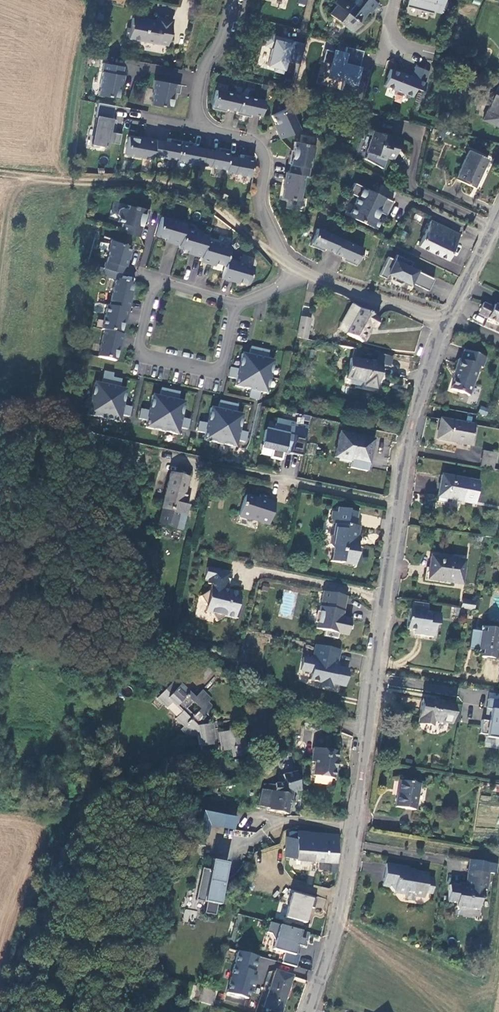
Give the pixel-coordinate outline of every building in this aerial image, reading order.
[(330,15),(355,32),(368,12),(371,14),(378,2),(375,0),(366,0),(362,6),(357,3),(352,0),(335,0),(332,4),(336,6),(330,15)] [(444,15),(450,0),(411,0),(409,8),(436,15),(436,13),(444,15)] [(171,36),(175,17),(159,14),(159,17),(151,16),(150,19),(135,16),(134,24),(130,23),(128,35),(160,41),(161,34),(171,36)] [(284,75),(287,62),(301,66),(307,46),(269,36),(266,47),(273,49),(269,67),(276,69),(275,72),(284,75)] [(348,49),(346,56),(327,51),(323,64),(333,66),(330,76),(346,80),(343,92),(354,95),(365,53),(348,49)] [(122,63),(102,59),(100,68),(101,68),(97,91),(117,95),(119,81),(122,81),(123,72),(121,72),(122,63)] [(383,86),(412,97),(415,89),(422,91),(429,72),(415,66),(411,78),(390,69),(383,86)] [(168,69),(166,81),(180,84),(182,72),(168,69)] [(180,85),(154,80),(152,89),(153,89),(150,104),(170,108),(173,92),(178,93),(180,85)] [(498,87),(484,119),(498,126),(498,87)] [(216,90),(212,108),(226,111),(227,108),(237,110),(241,95),(216,90)] [(265,101),(241,95),(237,110),(236,114),(250,117),(251,114),(262,116),(265,101)] [(92,144),(106,146),(107,141),(119,144),(121,133),(113,132),(115,119),(112,119),(115,105),(98,102),(95,116),(97,116),(92,144)] [(289,105),(271,113),(277,128),(275,129),(279,137),(299,127),(289,105)] [(400,140),(381,132),(381,133),(372,130),(363,150),(364,151),(362,157),(379,168),(383,156),(390,159),(394,149),(396,149),(400,140)] [(137,136),(127,134),(123,152),(150,157),(151,153),(154,137),(137,134),(137,136)] [(168,136),(167,140),(154,137),(151,153),(176,158),(179,138),(168,136)] [(200,163),(203,147),(190,144),(190,140),(179,138),(176,158),(200,163)] [(314,144),(294,140),(292,153),(289,153),(288,162),(290,162),(289,171),(305,174),(308,174),(311,157),(313,157),(315,145),(314,144)] [(225,167),(228,154),(229,148),(217,146),(217,149),(203,147),(200,163),(225,167)] [(487,160),(470,151),(456,178),(473,187),(487,160)] [(241,157),(228,154),(225,167),(225,170),(249,175),(252,155),(241,153),(241,157)] [(289,171),(286,170),(282,196),(299,199),(305,174),(289,171)] [(349,212),(347,215),(376,229),(380,220),(375,217),(376,215),(374,214),(376,210),(385,215),(392,201),(354,182),(349,192),(357,196),(349,212)] [(136,208),(127,205),(126,209),(121,207),(118,210),(117,215),(118,218),(117,222),(122,224),(120,232),(140,237),(142,228),(141,228),(142,224),(145,225),(149,210),(137,207),(136,208)] [(185,223),(161,217),(155,236),(171,240),(170,242),(179,245),(183,228),(185,223)] [(428,222),(424,231),(454,246),(459,238),(428,222)] [(208,235),(183,228),(179,245),(178,247),(193,252),(193,254),(202,257),(207,239),(208,235)] [(317,229),(310,246),(323,252),(325,248),(334,253),(340,239),(317,229)] [(447,261),(454,246),(424,231),(416,246),(447,261)] [(202,257),(200,261),(209,264),(210,261),(225,265),(227,258),(230,246),(207,239),(202,257)] [(363,250),(340,239),(334,253),(344,258),(342,261),(356,266),(363,250)] [(109,252),(105,269),(122,274),(124,266),(125,267),(128,258),(127,257),(130,246),(110,240),(107,251),(109,252)] [(393,261),(387,258),(378,276),(384,280),(387,275),(394,278),(392,282),(398,285),(404,283),(409,286),(410,284),(427,293),(432,280),(408,268),(411,264),(396,256),(393,261)] [(225,265),(222,277),(240,283),(240,281),(249,283),(254,266),(227,258),(225,265)] [(133,284),(116,280),(110,307),(129,312),(133,293),(131,293),(133,284)] [(110,307),(107,307),(102,331),(104,332),(122,335),(125,320),(127,320),(129,312),(110,307)] [(494,313),(484,309),(481,315),(491,319),(488,325),(498,330),(498,315),(494,313)] [(381,321),(362,312),(350,337),(366,345),(373,330),(376,332),(381,321)] [(491,319),(481,315),(478,321),(488,325),(491,319)] [(318,321),(305,318),(303,323),(316,326),(318,321)] [(316,326),(303,323),(300,338),(313,341),(316,326)] [(122,335),(104,332),(98,359),(116,362),(118,352),(120,353),(124,336),(122,335)] [(251,354),(244,353),(241,368),(233,367),(231,376),(239,378),(237,385),(253,388),(251,396),(261,398),(262,390),(270,392),(276,359),(269,358),(271,350),(253,346),(251,354)] [(336,358),(354,362),(361,364),(364,353),(339,348),(336,358)] [(487,362),(465,354),(461,364),(459,363),(454,376),(456,379),(451,394),(470,400),(480,371),(483,372),(487,362)] [(392,371),(394,361),(381,358),(379,368),(361,364),(354,362),(352,372),(347,371),(345,380),(367,385),(366,391),(378,394),(384,369),(392,371)] [(103,384),(96,383),(93,399),(89,398),(87,407),(91,408),(89,415),(122,422),(123,415),(131,417),(133,407),(125,405),(128,390),(122,388),(123,380),(114,379),(114,374),(106,372),(103,384)] [(182,392),(163,388),(162,397),(155,395),(151,411),(143,409),(142,419),(149,420),(148,427),(180,434),(182,427),(190,429),(192,419),(184,417),(187,402),(180,400),(182,392)] [(222,400),(220,408),(213,407),(210,423),(202,421),(200,431),(208,432),(207,439),(239,446),(240,439),(249,441),(250,431),(242,429),(245,414),(238,412),(240,404),(222,400)] [(479,415),(487,415),(487,407),(479,407),(479,415)] [(468,445),(472,425),(438,417),(433,437),(468,445)] [(308,428),(276,421),(274,433),(265,431),(261,448),(272,450),(271,459),(282,462),(284,451),(289,453),(289,455),(301,458),(308,428)] [(375,444),(342,437),(337,460),(354,463),(353,470),(369,473),(375,444)] [(482,453),(479,470),(493,472),(496,456),(482,453)] [(171,470),(158,525),(171,528),(172,523),(184,526),(189,503),(181,501),(187,473),(171,470)] [(477,484),(439,479),(436,501),(445,503),(473,507),(477,484)] [(268,524),(274,501),(267,499),(268,496),(257,493),(255,498),(242,495),(236,519),(248,522),(249,518),(268,524)] [(355,524),(356,512),(349,511),(347,505),(339,504),(339,508),(333,507),(331,520),(336,526),(334,535),(331,535),(328,536),(327,544),(333,554),(331,567),(344,569),(345,565),(359,567),(361,553),(352,548),(352,544),(358,540),(359,528),(356,527),(355,524)] [(465,561),(432,556),(429,575),(449,577),(448,582),(462,584),(465,561)] [(228,570),(204,565),(202,577),(206,578),(205,581),(209,582),(208,588),(197,593),(204,602),(203,608),(209,609),(213,618),(221,612),(231,614),(231,613),(234,614),(237,601),(234,600),(236,590),(224,587),(224,590),(219,589),(220,584),(226,582),(228,570)] [(346,611),(349,597),(327,592),(319,631),(326,632),(325,638),(338,641),(340,634),(350,636),(353,620),(345,619),(345,616),(342,616),(343,610),(346,611)] [(425,613),(427,605),(410,602),(405,629),(419,631),(418,635),(432,638),(434,626),(438,627),(440,616),(425,613)] [(462,602),(460,610),(473,612),(474,604),(462,602)] [(498,632),(498,630),(480,627),(479,632),(469,631),(467,646),(471,646),(470,650),(475,651),(474,656),(494,660),(498,632)] [(337,648),(312,644),(309,658),(300,656),(297,669),(308,672),(306,679),(316,681),(315,684),(327,687),(329,682),(340,685),(344,668),(325,664),(326,660),(334,661),(337,648)] [(178,681),(162,697),(171,707),(176,702),(186,712),(180,717),(189,726),(185,729),(193,737),(201,736),(202,747),(204,747),(205,754),(223,752),(219,723),(211,724),(206,719),(219,706),(215,702),(218,699),(209,690),(201,697),(187,683),(184,686),(178,681)] [(436,724),(450,726),(453,706),(424,700),(419,724),(435,727),(436,724)] [(490,703),(487,713),(492,714),(490,726),(482,724),(480,737),(487,739),(486,741),(498,744),(498,705),(490,703)] [(339,751),(318,748),(316,765),(318,765),(317,775),(336,777),(339,751)] [(295,791),(303,791),(303,783),(301,773),(288,775),(287,787),(271,787),(270,792),(262,791),(262,807),(271,808),(270,811),(290,813),(295,791)] [(392,806),(412,810),(417,784),(398,780),(392,806)] [(238,816),(201,811),(198,833),(209,834),(210,825),(236,828),(238,816)] [(295,858),(338,864),(341,835),(299,830),(297,839),(295,858)] [(286,837),(283,856),(295,858),(297,839),(286,837)] [(227,863),(210,860),(208,871),(202,870),(196,899),(217,903),(219,893),(222,893),(227,863)] [(406,868),(383,863),(379,884),(385,885),(390,895),(401,897),(400,900),(409,901),(410,896),(415,897),(424,892),(429,893),(431,882),(424,881),(424,876),(425,875),(405,871),(406,868)] [(274,871),(266,869),(263,881),(272,883),(274,871)] [(485,879),(464,875),(462,892),(448,890),(445,910),(451,910),(453,915),(464,917),(467,914),(474,916),(476,905),(479,901),(480,895),(483,895),(485,879)] [(291,892),(287,918),(310,922),(314,896),(291,892)] [(184,909),(183,921),(195,922),(196,910),(184,909)] [(307,946),(310,930),(270,921),(267,934),(276,936),(273,948),(285,951),(282,962),(296,965),(301,945),(307,946)] [(229,971),(234,950),(229,949),(224,969),(229,971)] [(259,956),(234,950),(229,971),(254,977),(259,956)] [(272,969),(262,1008),(277,1011),(283,1011),(293,974),(272,969)] [(199,999),(214,1003),(218,989),(202,986),(199,999)]
